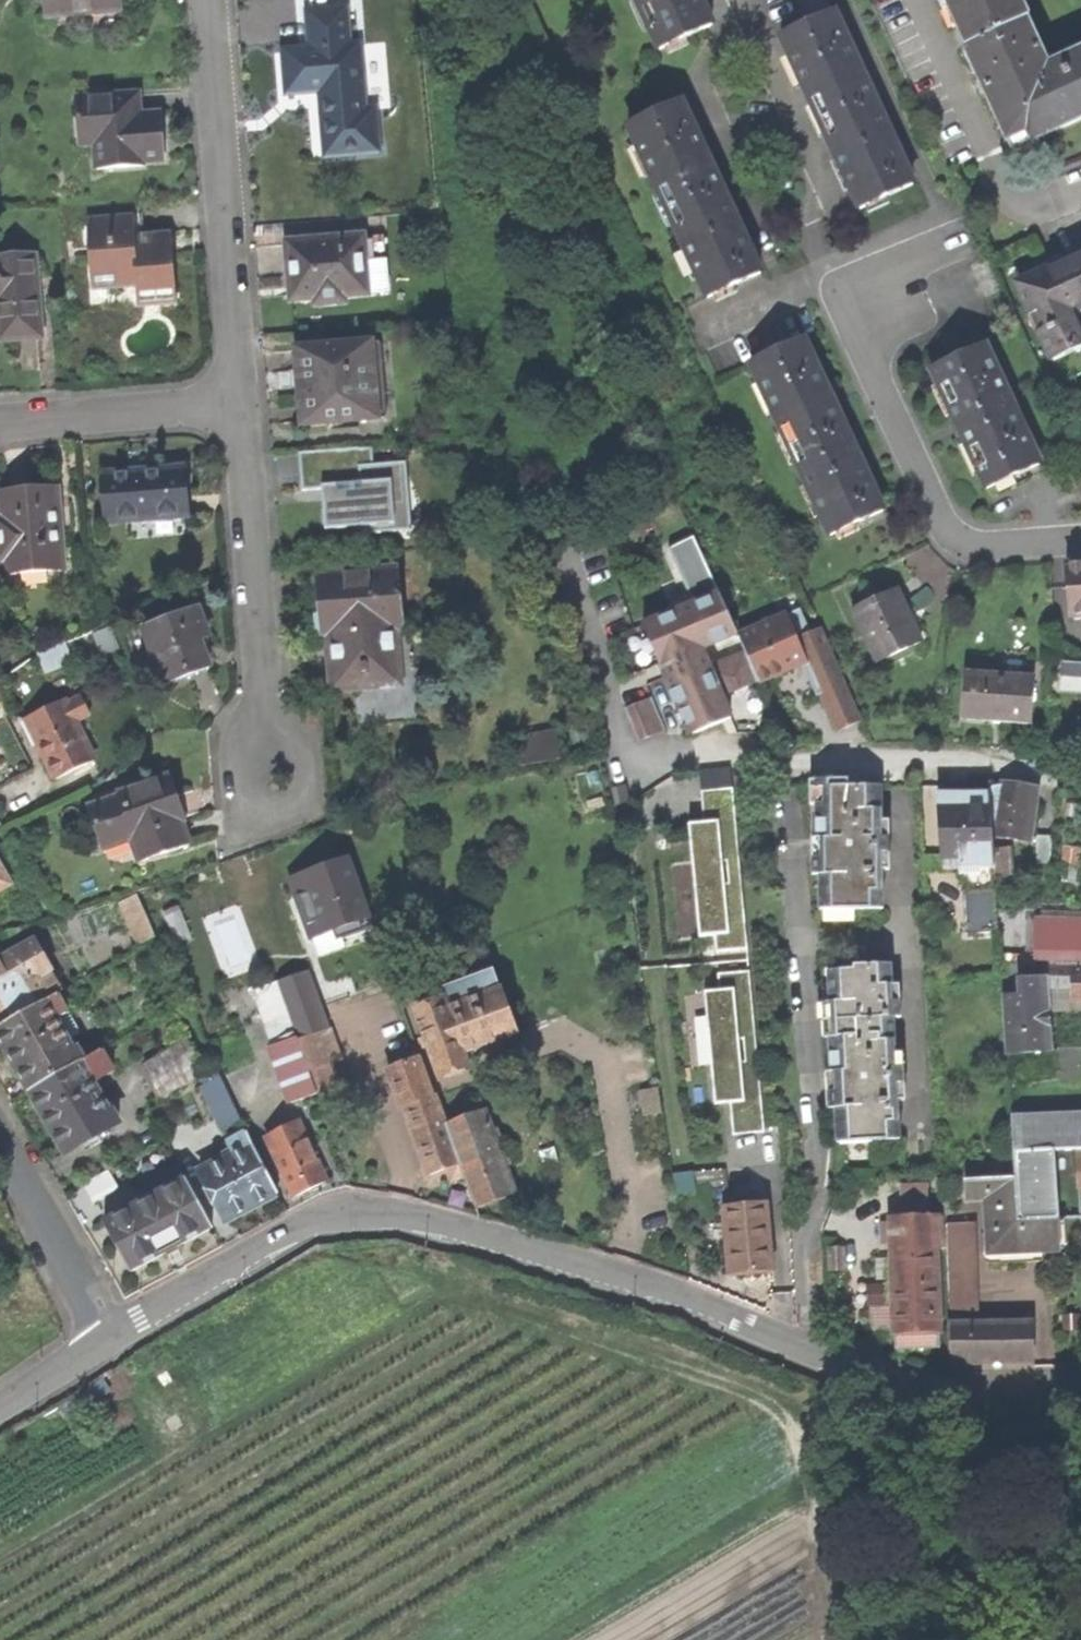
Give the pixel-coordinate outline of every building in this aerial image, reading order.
[(46,18),(101,14),(100,5),(121,3),(121,0),(44,0),(46,18)] [(657,47),(711,22),(700,0),(635,0),(657,47)] [(908,177),(890,136),(860,71),(827,0),(795,0),(802,15),(776,26),(856,200),(908,177)] [(1019,0),(945,0),(966,46),(1026,20),(1028,19),(1019,0)] [(100,5),(101,14),(122,12),(121,3),(100,5)] [(320,90),(326,155),(376,151),(372,112),(363,113),(357,47),(346,48),(344,12),(308,14),(311,51),(284,53),(286,73),(288,92),(320,90)] [(1026,20),(966,46),(964,47),(988,100),(1012,151),(1080,118),(1080,52),(1048,68),(1026,20)] [(95,143),(97,170),(143,167),(142,161),(165,160),(163,136),(161,114),(139,115),(138,95),(75,98),(79,144),(95,143)] [(671,102),(619,128),(707,298),(758,271),(734,225),(695,149),(671,102)] [(88,222),(93,290),(137,287),(137,299),(156,298),(157,305),(176,304),(173,264),(171,234),(134,237),(133,219),(88,222)] [(288,274),(291,301),(314,299),(315,304),(342,302),(342,296),(366,294),(362,239),(362,238),(286,244),(288,274)] [(382,238),(362,239),(366,294),(387,292),(382,238)] [(0,342),(20,340),(41,338),(34,255),(0,258),(0,299),(1,299),(3,322),(0,323),(0,341),(0,342)] [(1080,347),(1080,336),(1069,310),(1080,305),(1080,256),(1030,279),(1019,284),(1053,359),(1080,347)] [(803,338),(753,361),(762,382),(776,412),(784,430),(798,461),(808,484),(822,515),(831,535),(836,533),(856,523),(882,510),(860,462),(830,397),(803,338)] [(373,344),(297,350),(299,381),(303,427),(379,420),(373,344)] [(1013,477),(1040,464),(984,344),(931,369),(938,384),(931,388),(946,418),(952,415),(959,430),(965,443),(959,446),(973,477),(980,473),(987,489),(995,485),(998,492),(1016,484),(1013,477)] [(768,415),(776,412),(762,382),(755,385),(768,415)] [(791,465),(798,461),(784,430),(777,434),(791,465)] [(327,451),(298,453),(302,490),(328,488),(328,500),(323,500),(325,526),(325,529),(361,526),(364,526),(365,532),(395,529),(392,504),(405,503),(402,463),(404,463),(404,462),(372,465),(370,447),(327,451)] [(101,476),(105,524),(189,517),(187,492),(185,469),(101,476)] [(1072,480),(1080,499),(1080,476),(1072,480)] [(815,519),(822,515),(808,484),(801,487),(815,519)] [(62,571),(60,530),(62,530),(60,510),(57,510),(55,488),(28,491),(0,494),(0,513),(0,517),(0,542),(1,542),(3,565),(3,568),(29,566),(30,574),(62,571)] [(859,530),(856,523),(836,533),(839,539),(859,530)] [(644,625),(691,734),(712,725),(730,718),(722,699),(758,682),(738,637),(694,538),(671,548),(695,604),(644,625)] [(1065,565),(1070,618),(1073,618),(1073,615),(1080,614),(1080,564),(1065,565)] [(4,576),(30,574),(29,566),(3,568),(4,576)] [(398,569),(318,575),(322,637),(329,637),(331,658),(334,691),(366,688),(366,686),(371,685),(370,674),(368,674),(367,664),(394,662),(392,631),(404,630),(398,569)] [(877,610),(855,620),(879,672),(924,651),(898,599),(877,610)] [(198,609),(146,629),(168,686),(210,670),(204,654),(200,642),(210,638),(198,609)] [(800,609),(738,637),(758,682),(783,670),(797,664),(795,660),(799,658),(817,695),(822,693),(837,728),(858,719),(819,630),(810,634),(800,609)] [(113,628),(95,635),(105,661),(122,653),(113,628)] [(68,644),(40,655),(48,674),(64,667),(62,662),(74,658),(68,644)] [(1032,679),(967,673),(964,716),(998,719),(1029,721),(1032,679)] [(602,756),(672,727),(659,696),(589,724),(602,756)] [(57,781),(95,763),(76,725),(91,718),(82,700),(67,707),(66,704),(37,718),(35,713),(27,717),(29,722),(28,722),(43,752),(57,781)] [(707,788),(740,786),(738,767),(705,770),(707,788)] [(143,863),(190,846),(182,824),(187,822),(178,799),(170,777),(120,795),(121,798),(90,809),(104,850),(134,839),(143,863)] [(989,787),(989,793),(991,821),(996,822),(993,835),(1028,841),(1036,787),(1023,785),(1001,781),(1001,786),(989,787)] [(882,786),(820,787),(820,803),(816,803),(816,838),(819,838),(820,858),(820,909),(883,908),(882,786)] [(717,951),(747,948),(733,788),(702,791),(705,822),(706,832),(691,834),(695,882),(700,936),(715,935),(717,951)] [(978,867),(994,866),(991,821),(989,793),(967,794),(937,795),(942,866),(959,865),(959,873),(978,872),(978,867)] [(690,823),(691,834),(706,832),(705,822),(690,823)] [(1050,833),(1037,833),(1036,860),(1050,860),(1050,833)] [(996,875),(1010,874),(1008,847),(995,848),(996,875)] [(362,854),(295,875),(318,950),(386,929),(362,854)] [(0,868),(0,894),(11,887),(0,868)] [(966,933),(999,931),(996,887),(963,890),(966,933)] [(141,946),(156,939),(137,897),(121,905),(141,946)] [(1036,919),(1035,953),(1080,953),(1080,919),(1036,919)] [(1,1029),(57,997),(64,993),(35,944),(0,964),(0,1027),(1,1029)] [(833,1010),(833,1020),(894,1016),(891,963),(854,965),(854,970),(828,971),(830,1002),(832,1002),(833,1010)] [(1054,967),(1054,965),(1001,963),(1002,983),(1020,982),(1021,995),(1003,996),(1009,1081),(1080,1079),(1080,1050),(1050,1051),(1048,1021),(1046,984),(1074,984),(1075,1000),(1080,1000),(1080,967),(1054,967)] [(734,1134),(765,1131),(750,971),(719,974),(721,991),(706,992),(713,1066),(715,1094),(730,1093),(731,1102),(734,1134)] [(279,1027),(292,1023),(278,983),(257,991),(267,1019),(275,1017),(279,1027)] [(442,1080),(471,1069),(466,1055),(495,1044),(519,1035),(502,990),(449,1010),(446,1000),(416,1011),(442,1080)] [(31,1094),(84,1063),(77,1050),(74,1051),(57,1022),(68,1015),(57,997),(1,1029),(0,1030),(0,1039),(15,1065),(31,1094)] [(900,1139),(894,1016),(833,1020),(834,1037),(828,1037),(829,1072),(833,1072),(834,1082),(838,1142),(900,1139)] [(299,1041),(292,1023),(279,1027),(285,1046),(299,1041)] [(292,1105),(318,1095),(299,1041),(285,1046),(273,1051),(292,1105)] [(188,1044),(146,1069),(163,1099),(206,1075),(188,1044)] [(424,1047),(397,1050),(399,1063),(426,1060),(424,1047)] [(98,1137),(120,1124),(112,1111),(108,1113),(93,1087),(114,1074),(102,1053),(84,1063),(31,1094),(52,1131),(66,1155),(88,1143),(92,1150),(102,1144),(98,1137)] [(222,1078),(203,1088),(224,1132),(243,1122),(222,1078)] [(663,1113),(659,1090),(651,1091),(654,1115),(663,1113)] [(646,1116),(654,1115),(651,1091),(643,1092),(646,1116)] [(716,1103),(731,1102),(730,1093),(715,1094),(716,1103)] [(444,1171),(460,1165),(446,1125),(435,1096),(405,1107),(431,1175),(444,1171)] [(485,1111),(446,1125),(460,1165),(477,1209),(497,1202),(516,1195),(485,1111)] [(1012,1120),(1014,1151),(1080,1148),(1080,1117),(1012,1120)] [(299,1124),(269,1138),(297,1197),(313,1189),(326,1183),(314,1157),(318,1154),(315,1146),(310,1149),(299,1124)] [(248,1136),(229,1146),(234,1156),(200,1174),(208,1189),(203,1193),(215,1216),(221,1212),(226,1222),(252,1209),(278,1194),(248,1136)] [(143,1176),(176,1158),(166,1139),(133,1158),(143,1176)] [(1014,1151),(1015,1178),(1018,1219),(1058,1218),(1080,1217),(1080,1148),(1014,1151)] [(1060,1248),(1058,1218),(1018,1219),(1015,1178),(965,1181),(966,1198),(986,1197),(991,1264),(1018,1262),(1042,1260),(1042,1249),(1060,1248)] [(173,1251),(214,1229),(186,1180),(105,1224),(116,1243),(132,1273),(173,1251)] [(905,1185),(905,1207),(937,1207),(937,1185),(905,1185)] [(774,1200),(726,1204),(731,1272),(755,1271),(779,1269),(774,1200)] [(943,1217),(891,1220),(896,1333),(918,1333),(940,1332),(936,1249),(944,1248),(943,1217)] [(972,1224),(950,1225),(954,1361),(1010,1360),(1034,1360),(1033,1322),(1023,1323),(1023,1315),(999,1316),(999,1323),(958,1324),(956,1279),(974,1278),(972,1224)]
